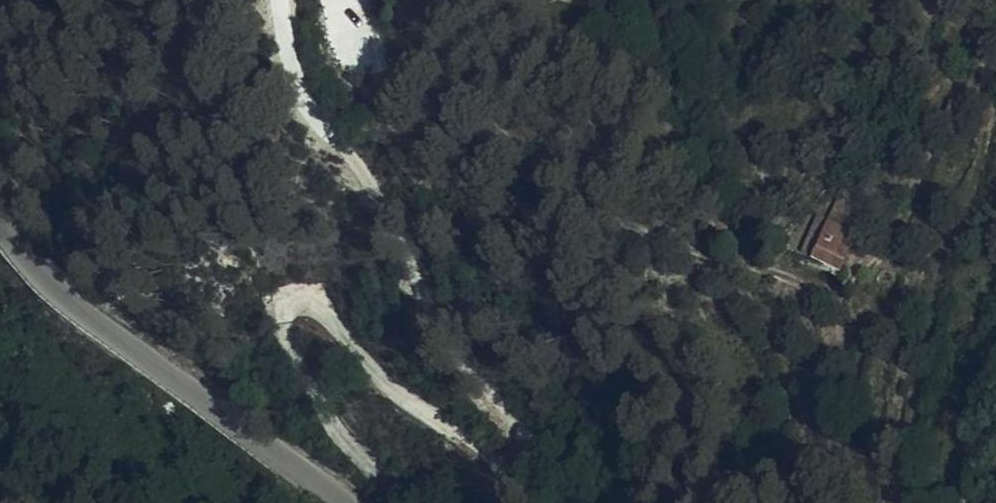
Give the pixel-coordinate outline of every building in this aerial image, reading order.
[(855,184),(850,181),(848,183),(841,196),(840,196),(848,200),(855,184)] [(874,193),(855,184),(848,200),(834,230),(854,239),(874,193)] [(848,200),(840,196),(825,227),(834,230),(848,200)] [(799,256),(811,262),(825,227),(815,221),(799,256)] [(811,262),(810,263),(818,264),(838,274),(850,247),(854,239),(834,230),(825,227),(811,262)]
